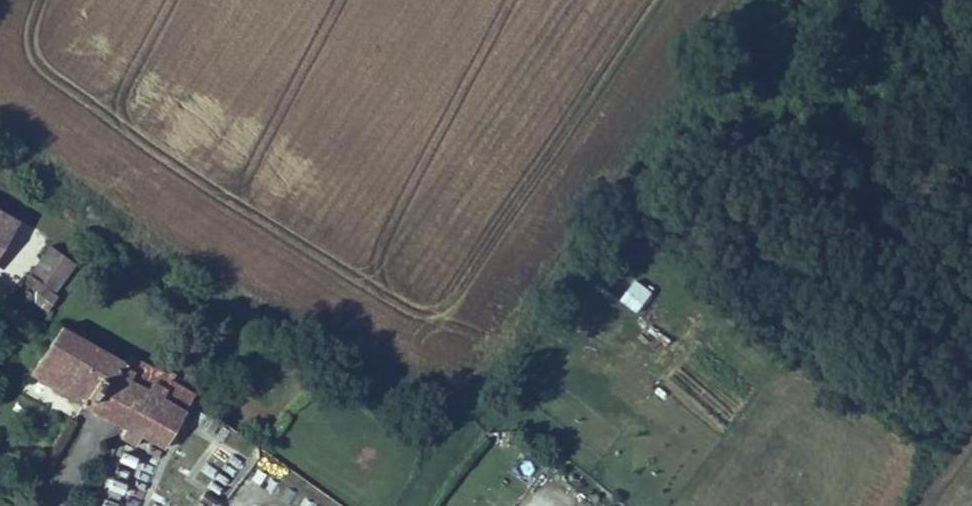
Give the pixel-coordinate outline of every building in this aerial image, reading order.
[(20,201),(0,190),(0,237),(20,201)] [(31,294),(48,267),(59,274),(83,233),(48,213),(7,279),(31,294)] [(35,372),(84,400),(103,367),(114,374),(122,357),(64,323),(35,372)] [(114,374),(103,367),(84,400),(130,428),(165,450),(195,403),(173,390),(179,381),(126,350),(122,357),(114,374)]
